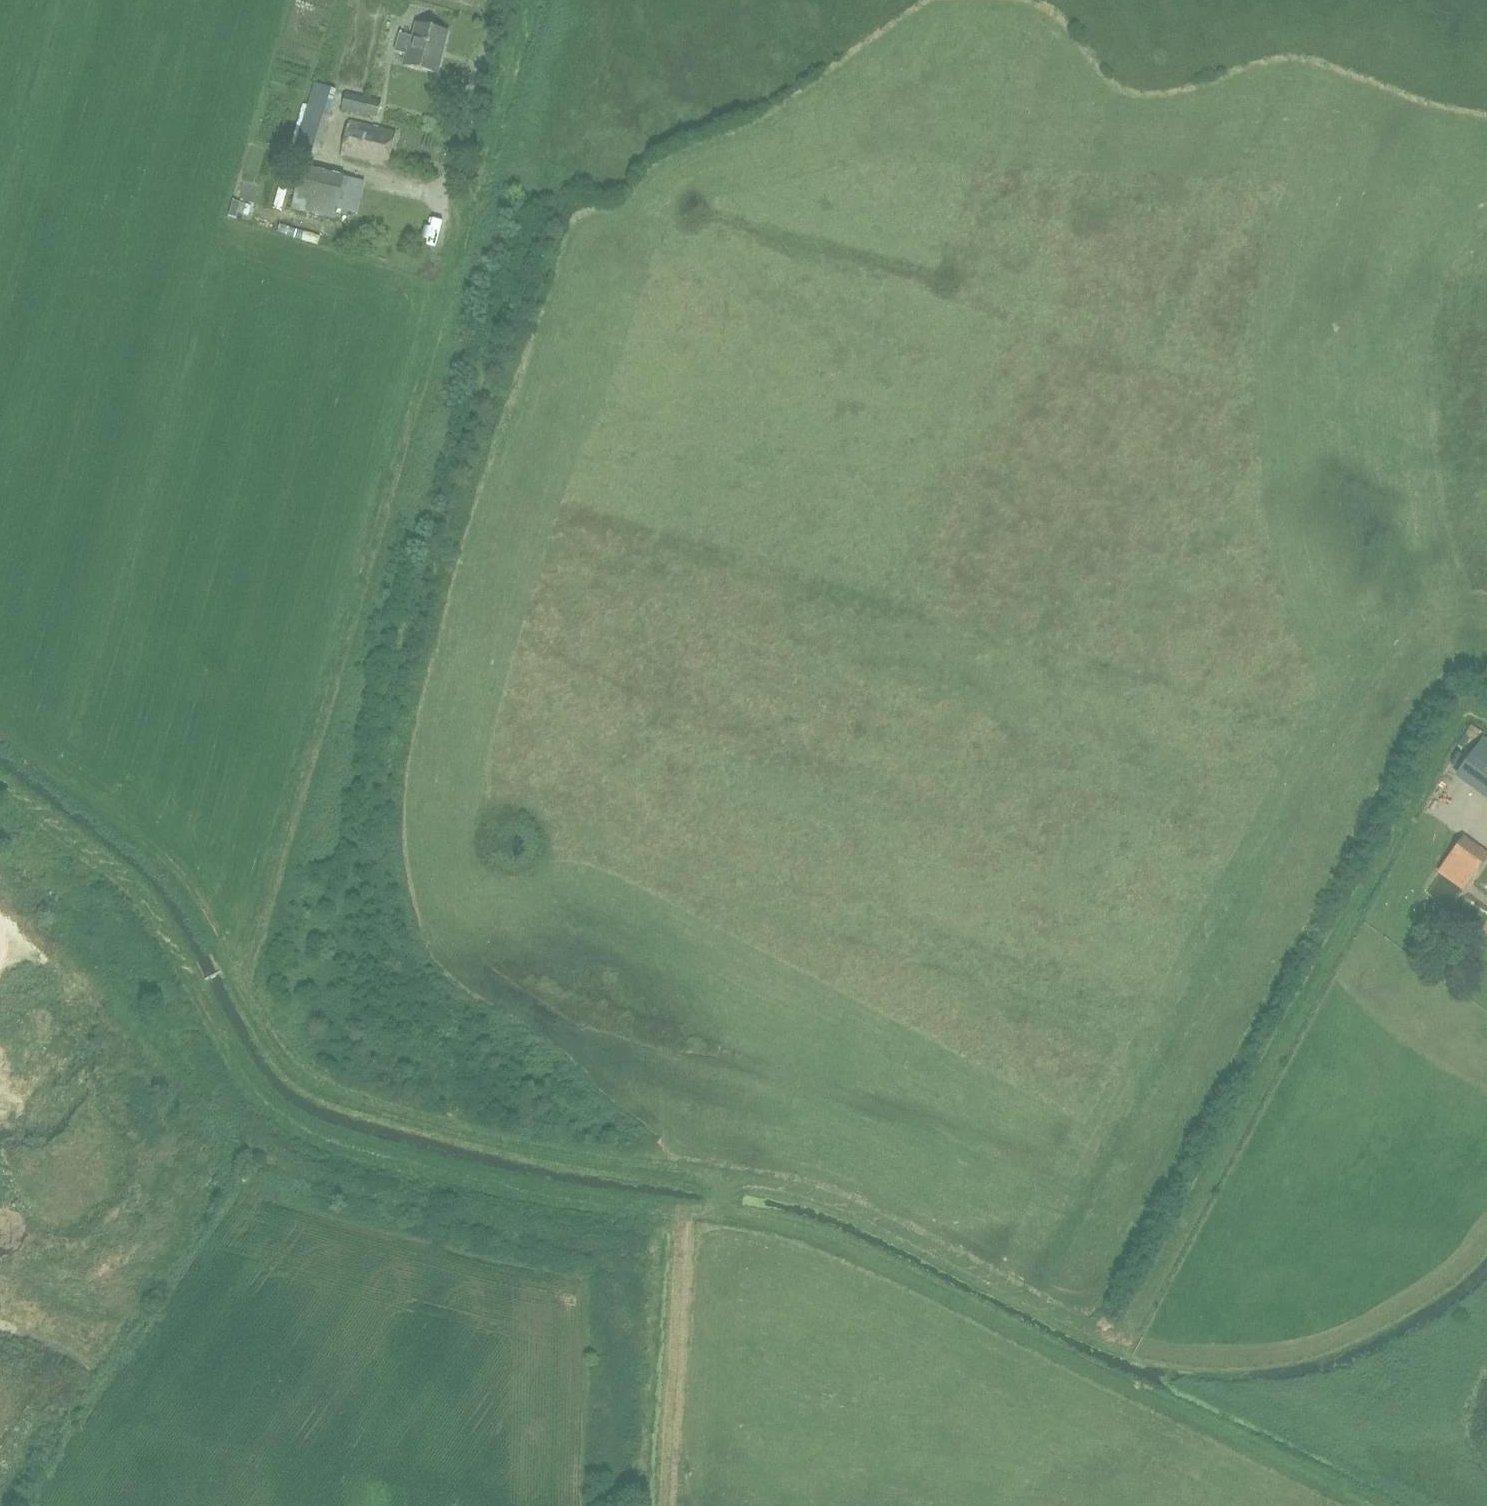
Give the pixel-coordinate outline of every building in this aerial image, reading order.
[(406,55),(403,65),(437,74),(448,33),(416,25),(413,37),(399,34),(395,52),(406,55)] [(294,147),(316,155),(336,90),(314,82),(294,147)] [(377,119),(381,101),(345,93),(341,110),(377,119)] [(396,133),(349,121),(340,156),(387,168),(396,133)] [(301,167),(291,209),(334,219),(344,178),(301,167)] [(1458,774),(1486,795),(1486,742),(1483,739),(1458,774)] [(1486,858),(1486,855),(1463,837),(1450,855),(1476,873),(1486,858)] [(1462,902),(1486,920),(1486,867),(1462,902)]
